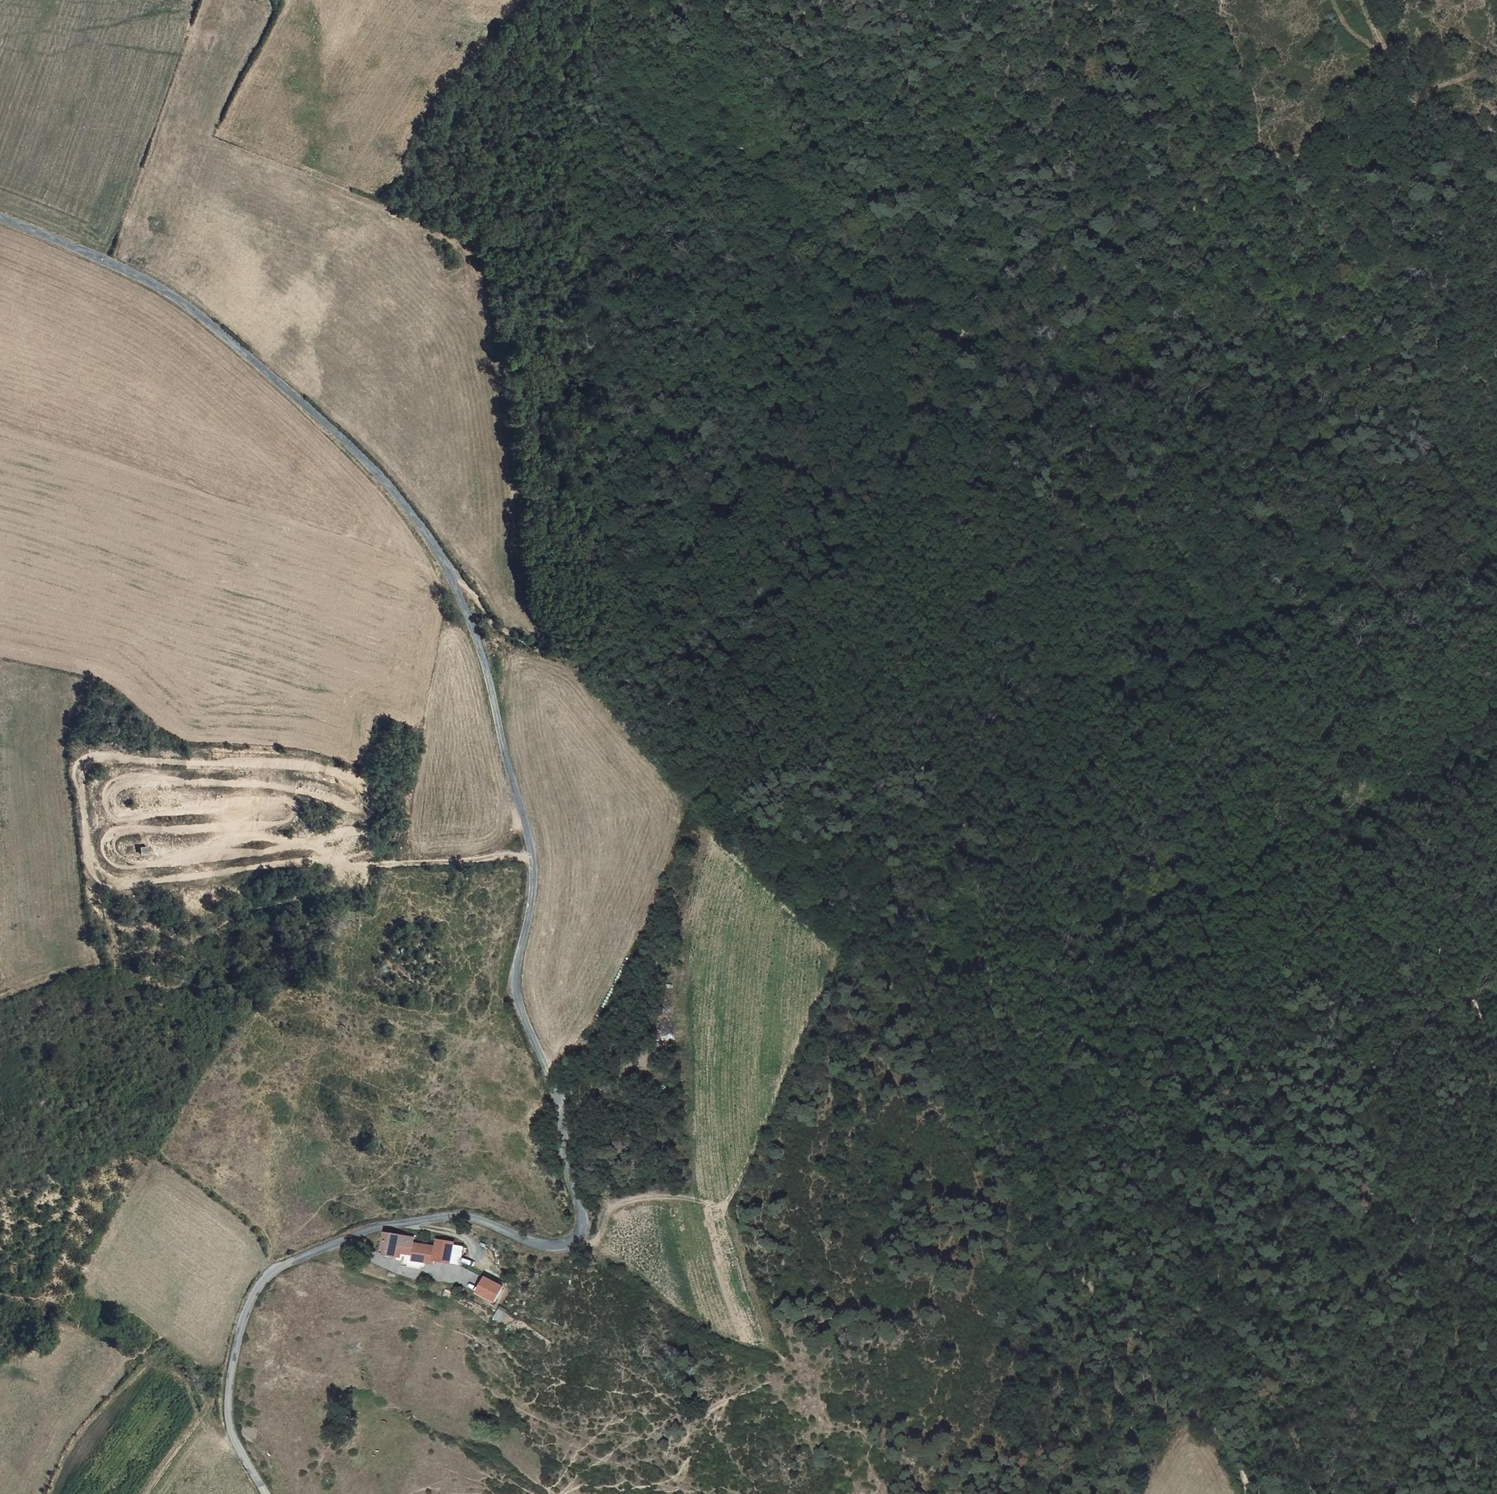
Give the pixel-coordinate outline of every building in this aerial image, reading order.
[(416,1243),(416,1236),(386,1231),(382,1256),(402,1259),(401,1266),(420,1268),(420,1266),(424,1266),(424,1261),(433,1262),(434,1261),(450,1264),(453,1242),(437,1239),(436,1245),(416,1243)] [(483,1276),(474,1292),(492,1302),(501,1286),(483,1276)]
